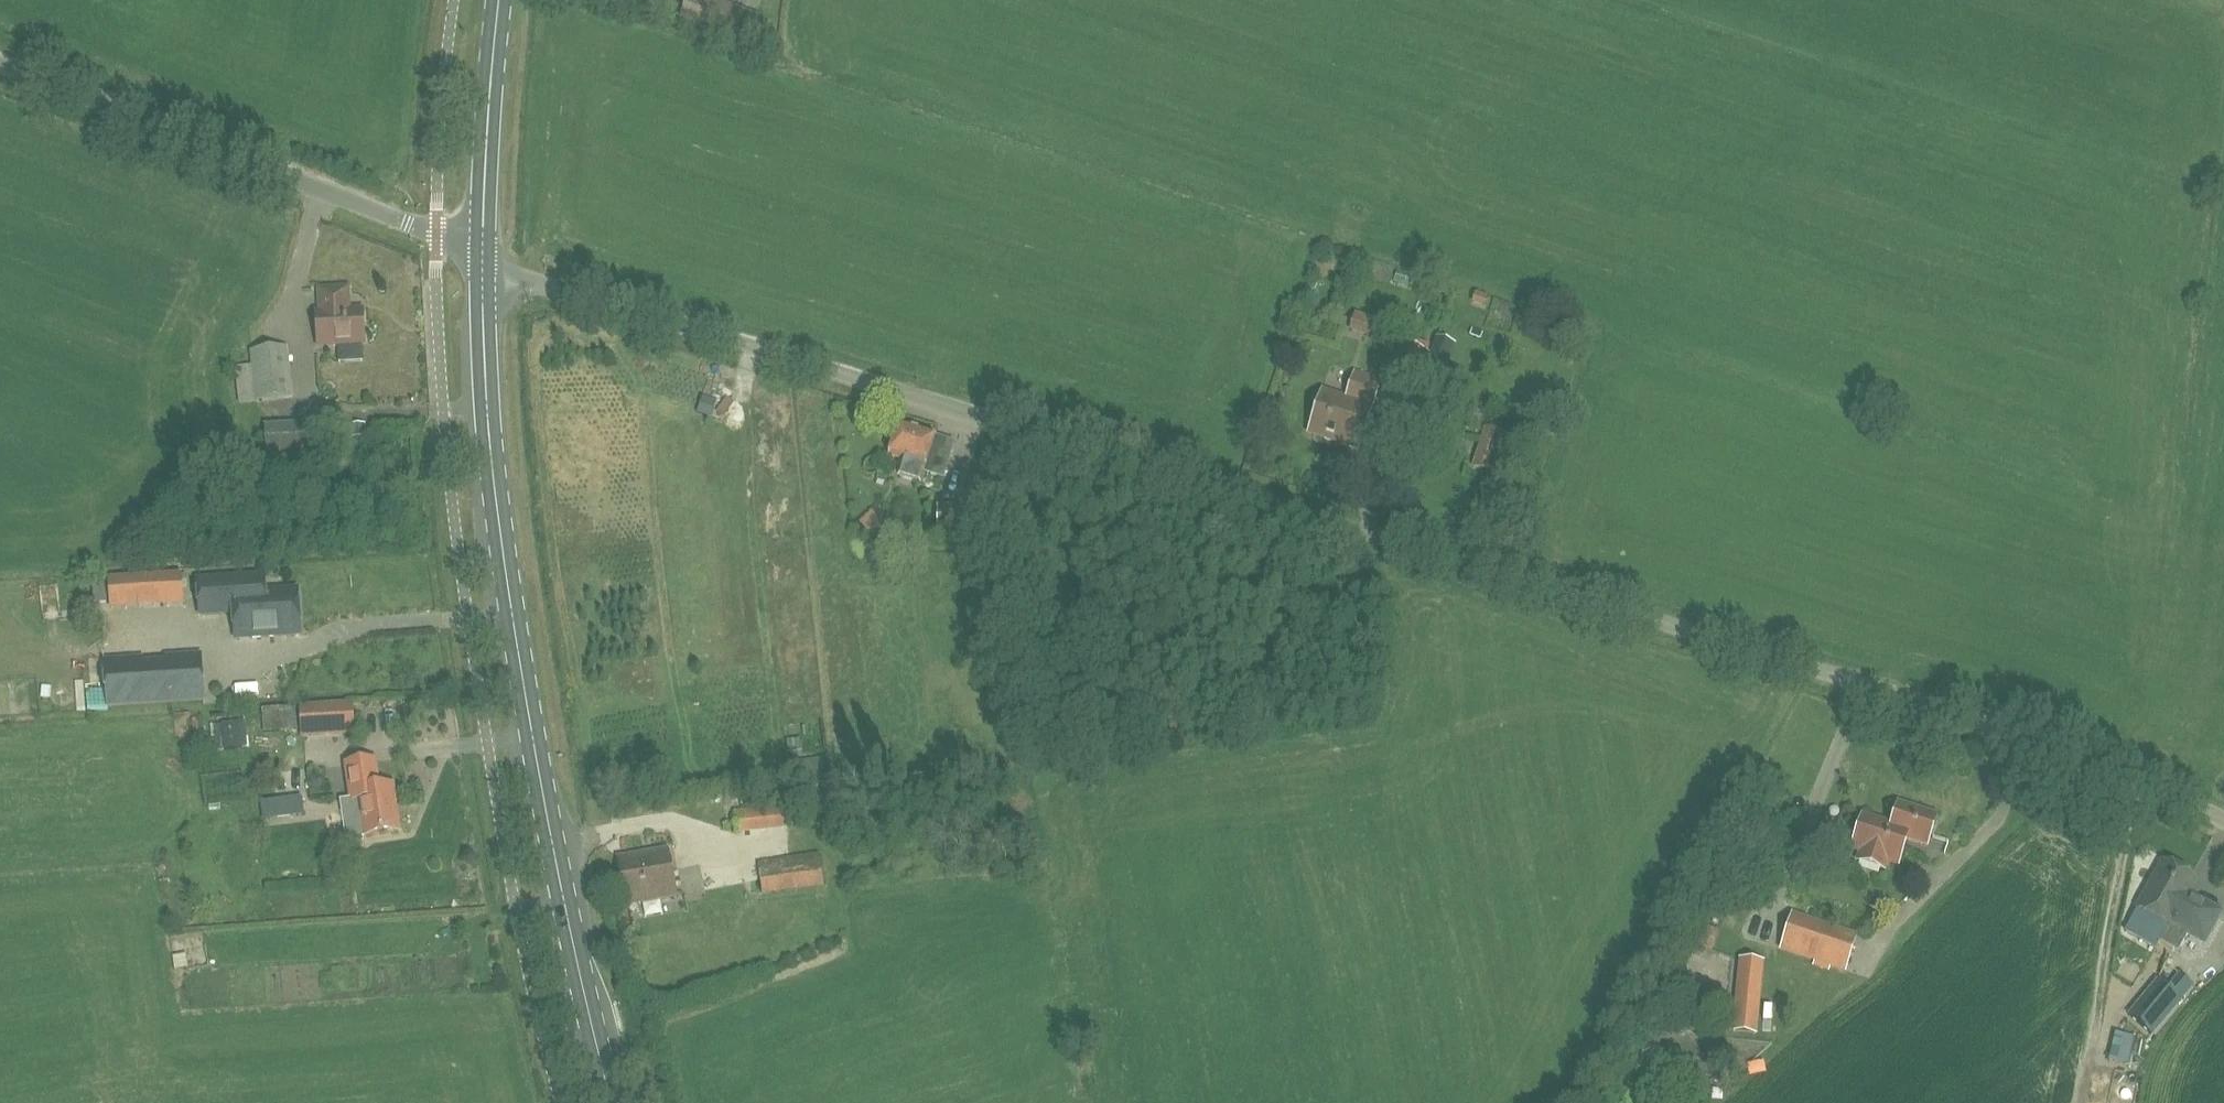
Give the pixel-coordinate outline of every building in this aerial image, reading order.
[(743,19),(745,11),(729,6),(710,0),(686,0),(680,18),(678,23),(720,36),(738,43),(746,20),(743,19)] [(350,291),(321,292),(322,314),(318,314),(319,347),(365,345),(364,312),(350,313),(350,291)] [(1375,336),(1377,323),(1356,319),(1353,332),(1375,336)] [(1418,385),(1429,354),(1402,344),(1391,375),(1418,385)] [(240,403),(293,398),(288,347),(252,351),(253,366),(237,368),(240,403)] [(1359,450),(1381,381),(1355,372),(1346,399),(1322,391),(1308,433),(1359,450)] [(352,438),(366,438),(366,424),(351,424),(352,438)] [(270,449),(309,447),(308,426),(268,428),(270,449)] [(944,479),(954,443),(934,437),(935,436),(918,431),(917,433),(897,428),(889,458),(904,462),(899,479),(921,485),(924,474),(944,479)] [(1511,438),(1486,430),(1474,468),(1499,476),(1511,438)] [(983,539),(984,535),(984,505),(938,505),(937,538),(983,539)] [(875,535),(889,523),(878,510),(864,522),(875,535)] [(200,615),(234,613),(236,639),(300,635),(297,590),(264,593),(263,577),(198,581),(200,615)] [(187,601),(135,605),(136,620),(188,616),(187,601)] [(166,662),(144,664),(144,659),(105,661),(108,706),(203,700),(200,655),(165,657),(166,662)] [(303,738),(353,733),(351,704),(300,709),(303,738)] [(223,729),(225,755),(237,754),(235,728),(223,729)] [(366,837),(366,835),(400,829),(393,785),(379,787),(375,760),(346,765),(352,798),(339,800),(346,845),(364,842),(363,838),(366,837)] [(1887,841),(1904,846),(1907,838),(1927,845),(1936,816),(1898,804),(1892,825),(1887,841)] [(736,835),(789,829),(786,805),(733,810),(736,835)] [(1887,841),(1892,825),(1863,816),(1852,849),(1861,852),(1858,861),(1884,869),(1887,860),(1898,864),(1904,846),(1887,841)] [(1936,839),(1930,856),(1945,860),(1950,843),(1936,839)] [(628,905),(676,896),(668,851),(620,860),(628,905)] [(763,894),(824,885),(820,854),(758,863),(763,894)] [(2164,862),(2138,908),(2126,931),(2140,939),(2153,916),(2168,925),(2159,941),(2160,942),(2178,952),(2189,933),(2204,941),(2220,913),(2187,894),(2195,880),(2164,862)] [(717,884),(704,887),(708,902),(721,899),(717,884)] [(1857,936),(1792,915),(1781,949),(1846,970),(1857,936)] [(1763,961),(1738,959),(1731,1031),(1756,1033),(1763,961)] [(2151,1035),(2192,986),(2178,975),(2167,988),(2157,980),(2128,1015),(2151,1035)] [(1699,1101),(1688,1091),(1676,1102),(1697,1102),(1699,1101)]
